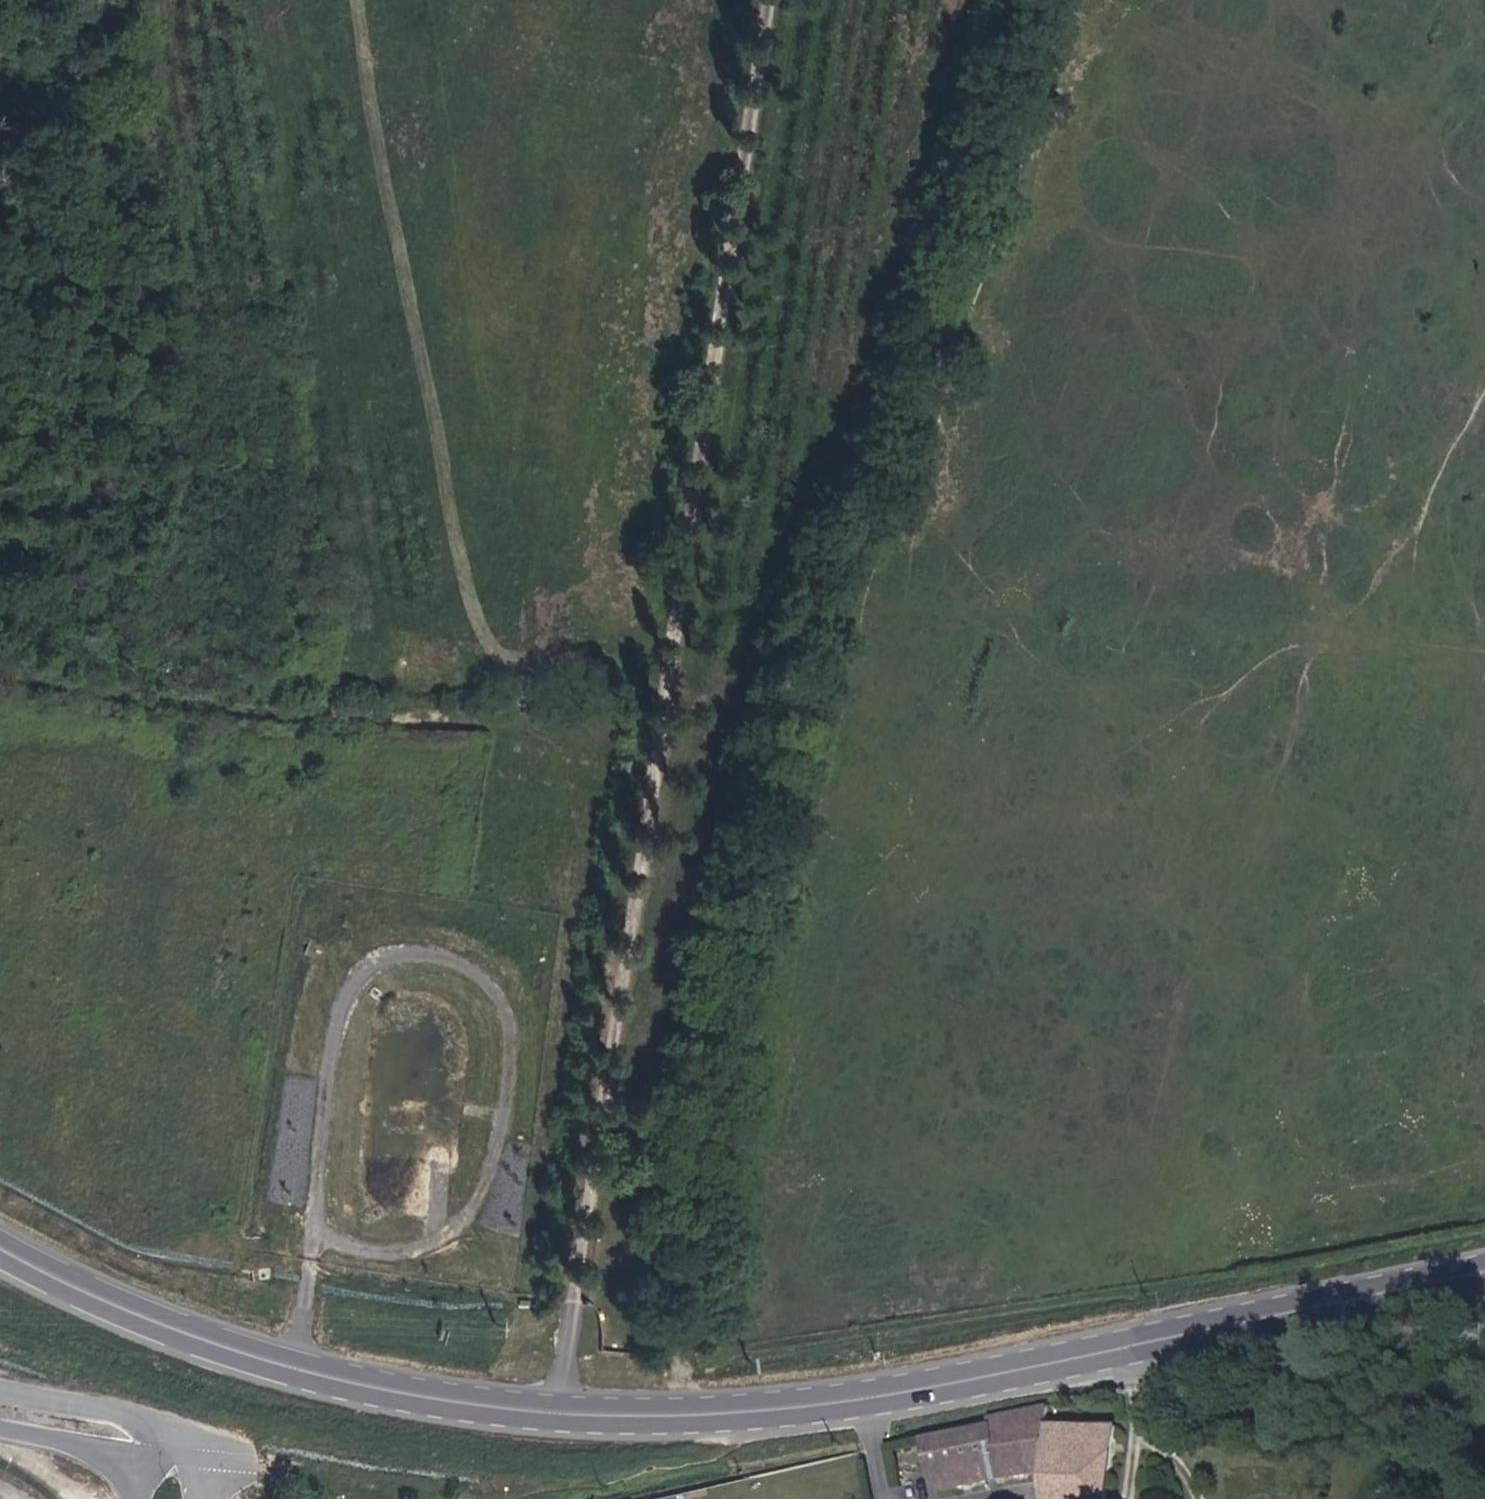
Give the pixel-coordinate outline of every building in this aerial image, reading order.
[(1045,1470),(1046,1425),(1047,1407),(990,1419),(991,1425),(924,1439),(934,1490),(993,1478),(1045,1470)] [(1118,1427),(1046,1425),(1045,1470),(1045,1498),(1108,1498),(1118,1427)]
